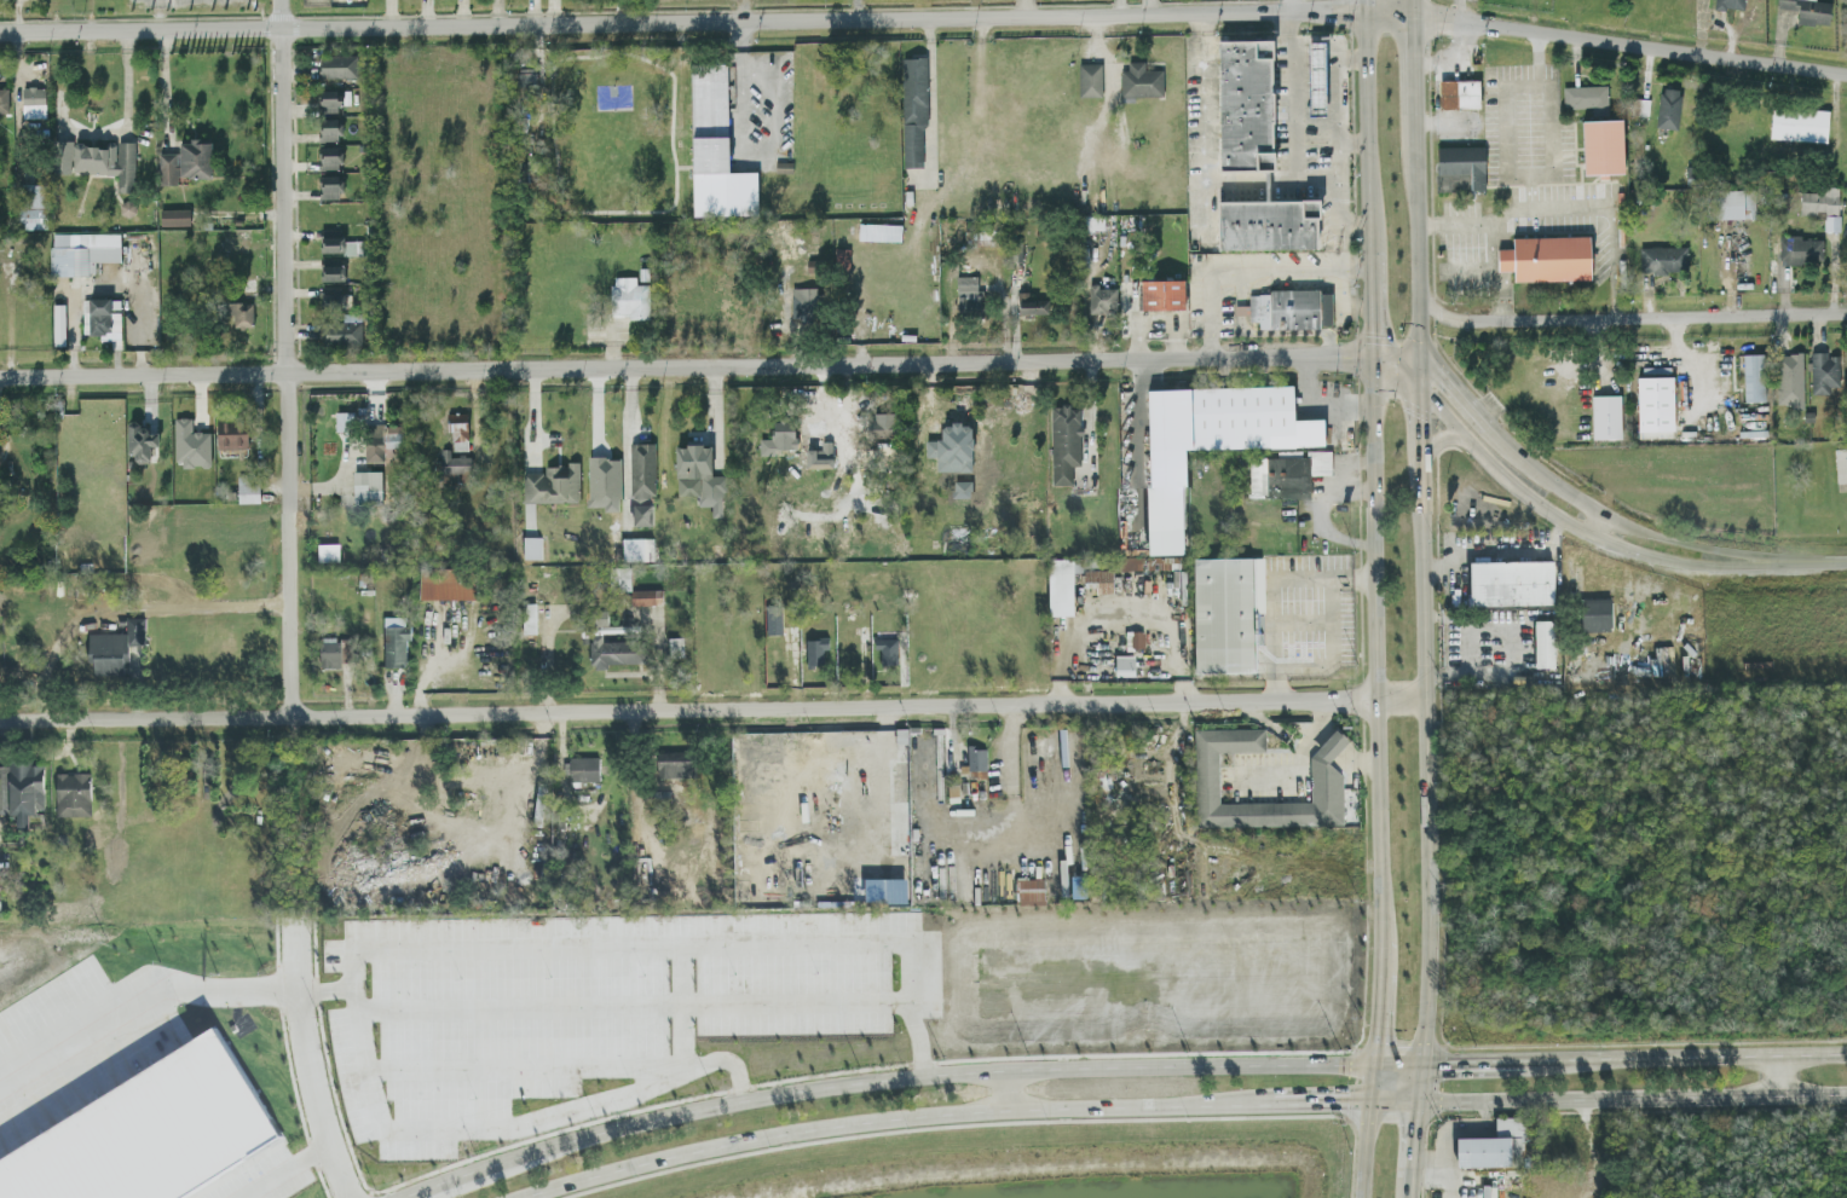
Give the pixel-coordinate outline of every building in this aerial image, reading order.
[(1714,7),(1743,8),(1743,0),(1714,0),(1714,7)] [(1814,0),(1775,0),(1774,7),(1796,10),(1796,21),(1828,24),(1830,1),(1814,0)] [(1272,39),(1219,40),(1219,169),(1272,169),(1272,39)] [(1309,114),(1326,114),(1324,41),(1307,41),(1309,114)] [(357,76),(357,53),(319,53),(319,77),(357,76)] [(900,57),(902,166),(927,166),(924,56),(900,57)] [(1162,68),(1143,69),(1143,59),(1126,60),(1126,69),(1120,69),(1120,96),(1162,96),(1162,68)] [(688,63),(692,215),(757,214),(756,170),(728,170),(725,62),(688,63)] [(1101,62),(1077,63),(1078,96),(1102,96),(1101,62)] [(537,68),(515,68),(516,92),(538,91),(537,68)] [(1438,80),(1438,108),(1478,106),(1478,79),(1438,80)] [(1563,106),(1608,104),(1606,83),(1562,86),(1563,106)] [(21,86),(22,116),(45,116),(45,86),(21,86)] [(1678,128),(1680,88),(1657,87),(1656,127),(1678,128)] [(340,110),(340,88),(319,88),(319,110),(340,110)] [(1647,115),(1649,98),(1630,97),(1630,115),(1647,115)] [(1768,137),(1825,141),(1828,110),(1771,105),(1768,137)] [(339,117),(318,117),(319,140),(340,139),(339,117)] [(1581,120),(1582,173),(1622,172),(1621,118),(1581,120)] [(179,139),(180,176),(210,175),(209,138),(179,139)] [(70,157),(71,140),(57,140),(57,156),(70,157)] [(134,140),(115,140),(115,144),(73,143),(73,170),(116,172),(115,191),(133,191),(134,140)] [(340,146),(319,145),(319,168),(340,168),(340,146)] [(1436,146),(1436,190),(1484,189),(1483,145),(1436,146)] [(158,184),(177,183),(177,152),(157,152),(158,184)] [(340,174),(319,174),(319,197),(341,197),(340,174)] [(46,227),(47,183),(18,183),(17,227),(46,227)] [(1837,186),(1820,185),(1820,191),(1800,191),(1800,212),(1823,212),(1823,230),(1837,230),(1837,186)] [(1742,189),(1707,189),(1707,218),(1742,216),(1742,189)] [(1743,216),(1754,216),(1755,189),(1743,189),(1743,216)] [(1218,249),(1318,248),(1317,199),(1218,200),(1218,249)] [(189,208),(160,208),(160,224),(189,224),(189,208)] [(900,222),(858,221),(858,239),(900,239),(900,222)] [(119,232),(50,232),(50,274),(94,274),(94,260),(119,260),(119,232)] [(342,251),(342,236),(321,235),(319,250),(342,251)] [(1589,278),(1588,235),(1511,236),(1511,247),(1496,247),(1496,270),(1512,270),(1512,279),(1589,278)] [(1778,262),(1822,262),(1822,236),(1779,236),(1778,262)] [(358,239),(344,241),(345,254),(358,253),(358,239)] [(1687,271),(1686,245),(1638,247),(1639,272),(1687,271)] [(833,267),(848,267),(848,248),(835,248),(833,267)] [(344,279),(344,260),(322,260),(322,279),(344,279)] [(954,276),(956,311),(980,311),(979,289),(976,289),(976,274),(954,276)] [(648,318),(648,283),(635,283),(635,276),(611,276),(611,313),(628,313),(628,318),(648,318)] [(1139,308),(1183,308),(1183,278),(1139,279),(1139,308)] [(345,283),(321,283),(321,306),(345,306),(345,283)] [(1087,312),(1115,313),(1115,285),(1089,284),(1087,312)] [(815,287),(790,287),(790,320),(815,320),(815,287)] [(1331,327),(1330,289),(1248,291),(1248,305),(1235,305),(1235,313),(1248,313),(1248,321),(1258,321),(1258,328),(1331,327)] [(1047,312),(1047,297),(1028,299),(1028,290),(1016,290),(1017,313),(1047,312)] [(120,297),(82,297),(81,334),(99,334),(99,337),(120,337),(120,297)] [(252,301),(226,301),(227,313),(232,313),(233,325),(252,325),(252,301)] [(63,302),(51,303),(52,345),(64,343),(63,302)] [(360,342),(359,312),(341,312),(342,319),(318,320),(319,343),(360,342)] [(1743,401),(1765,400),(1764,353),(1742,354),(1743,401)] [(1801,353),(1776,354),(1777,404),(1791,403),(1791,408),(1803,408),(1801,353)] [(1828,394),(1829,386),(1838,386),(1839,353),(1810,353),(1810,393),(1828,394)] [(1637,376),(1637,437),(1673,437),(1672,376),(1637,376)] [(1147,389),(1152,557),(1187,556),(1184,449),(1324,444),(1323,418),(1293,419),(1292,385),(1147,389)] [(1592,438),(1621,438),(1620,394),(1591,394),(1592,438)] [(1050,484),(1072,484),(1070,464),(1080,464),(1080,404),(1050,405),(1050,484)] [(353,410),(334,411),(334,430),(353,430),(353,410)] [(449,412),(450,450),(468,448),(467,411),(449,412)] [(896,412),(872,411),(871,436),(895,436),(896,412)] [(209,429),(191,430),(191,416),(173,417),(174,465),(210,464),(209,429)] [(796,419),(772,418),(770,438),(758,436),(758,451),(795,452),(796,419)] [(247,419),(215,421),(217,447),(247,446),(247,419)] [(157,445),(157,432),(145,432),(145,422),(126,422),(125,452),(133,452),(133,462),(149,462),(149,445),(157,445)] [(403,423),(364,423),(364,461),(382,459),(382,446),(403,445),(403,423)] [(804,467),(831,467),(831,440),(820,440),(820,447),(804,448),(804,467)] [(630,442),(631,527),(654,527),(653,441),(630,442)] [(675,478),(698,476),(699,508),(711,508),(711,520),(725,520),(723,474),(711,474),(710,444),(674,445),(675,478)] [(449,456),(449,447),(437,448),(438,473),(457,473),(458,480),(469,480),(469,455),(449,456)] [(1846,481),(1846,448),(1835,448),(1836,482),(1846,481)] [(1330,449),(1307,450),(1307,456),(1249,456),(1249,500),(1309,500),(1309,474),(1331,474),(1330,449)] [(588,509),(606,509),(606,514),(621,513),(619,456),(588,456),(588,509)] [(523,504),(579,504),(578,463),(543,463),(543,470),(523,471),(523,504)] [(381,469),(352,469),(352,505),(380,505),(381,469)] [(258,502),(258,474),(236,474),(237,502),(258,502)] [(543,538),(525,538),(525,561),(543,561),(543,538)] [(645,540),(624,540),(624,562),(645,561),(645,540)] [(341,563),(340,545),(319,545),(319,563),(341,563)] [(1197,675),(1259,675),(1258,614),(1266,614),(1265,559),(1195,560),(1197,675)] [(1051,618),(1077,617),(1075,574),(1086,574),(1086,594),(1115,592),(1114,571),(1107,571),(1107,560),(1050,561),(1051,618)] [(1124,572),(1145,572),(1145,561),(1124,561),(1124,572)] [(1554,562),(1472,563),(1473,608),(1555,607),(1554,562)] [(422,601),(479,602),(479,571),(422,569),(422,601)] [(633,591),(633,608),(664,607),(663,591),(633,591)] [(1614,600),(1583,601),(1585,633),(1614,633),(1614,600)] [(538,606),(525,604),(524,636),(538,636),(538,606)] [(784,606),(767,606),(767,636),(784,637),(784,606)] [(386,669),(408,669),(408,642),(412,642),(411,627),(405,627),(405,618),(386,619),(386,669)] [(128,635),(91,635),(91,677),(125,677),(125,666),(131,666),(131,647),(146,647),(146,619),(128,619),(128,635)] [(1536,621),(1537,670),(1555,670),(1555,621),(1536,621)] [(605,643),(604,636),(593,637),(593,667),(646,666),(646,642),(605,643)] [(352,664),(352,641),(321,639),(321,670),(344,670),(344,664),(352,664)] [(685,658),(685,639),(670,639),(670,659),(685,658)] [(830,639),(808,641),(808,669),(824,669),(824,653),(831,653),(830,639)] [(882,669),(900,667),(899,641),(876,641),(876,652),(882,652),(882,669)] [(1116,678),(1136,678),(1136,656),(1116,656),(1116,678)] [(1220,805),(1219,754),(1266,753),(1266,730),(1197,731),(1199,829),(1345,827),(1344,776),(1332,765),(1351,742),(1338,730),(1312,760),(1312,804),(1220,805)] [(988,772),(987,746),(969,747),(970,772),(988,772)] [(695,753),(657,754),(657,780),(697,780),(695,753)] [(571,782),(600,783),(601,759),(571,758),(571,782)] [(34,766),(34,762),(11,762),(11,768),(0,768),(0,815),(18,815),(18,829),(30,829),(30,817),(37,817),(37,810),(45,810),(45,766),(34,766)] [(908,803),(907,763),(893,764),(894,803),(908,803)] [(92,818),(91,774),(57,775),(57,818),(92,818)] [(1045,880),(1018,881),(1018,907),(1046,907),(1045,880)] [(277,1139),(181,1197),(0,1197),(0,1168),(215,1034),(277,1139)] [(1460,1169),(1525,1168),(1524,1118),(1497,1119),(1497,1139),(1459,1140),(1460,1169)]
